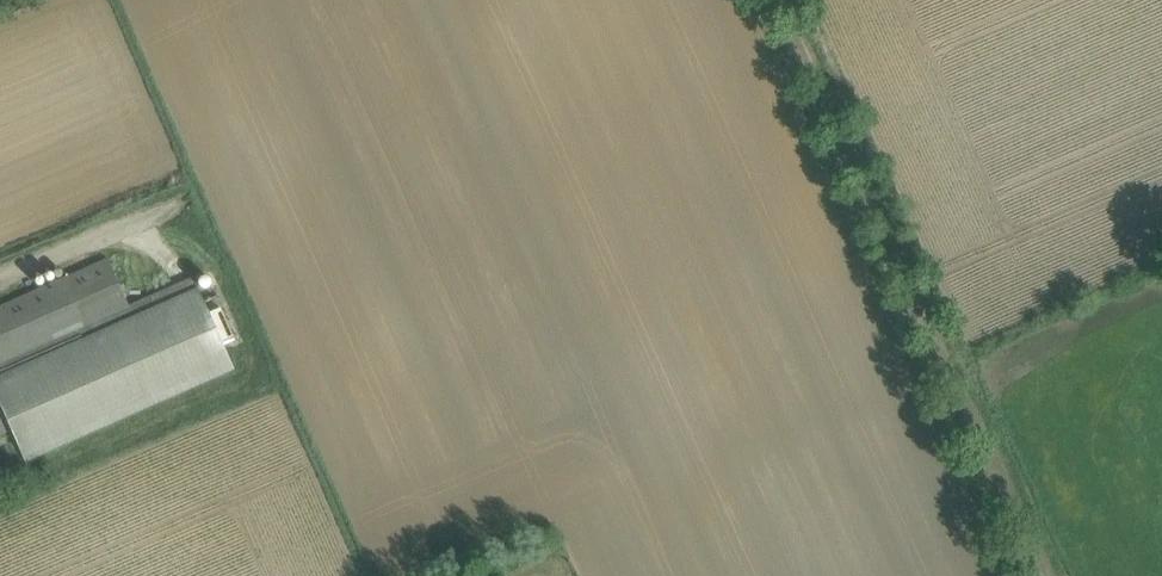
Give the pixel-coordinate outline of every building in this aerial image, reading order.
[(12,430),(26,462),(234,370),(194,279),(129,309),(107,259),(0,307),(0,435),(12,430)]
